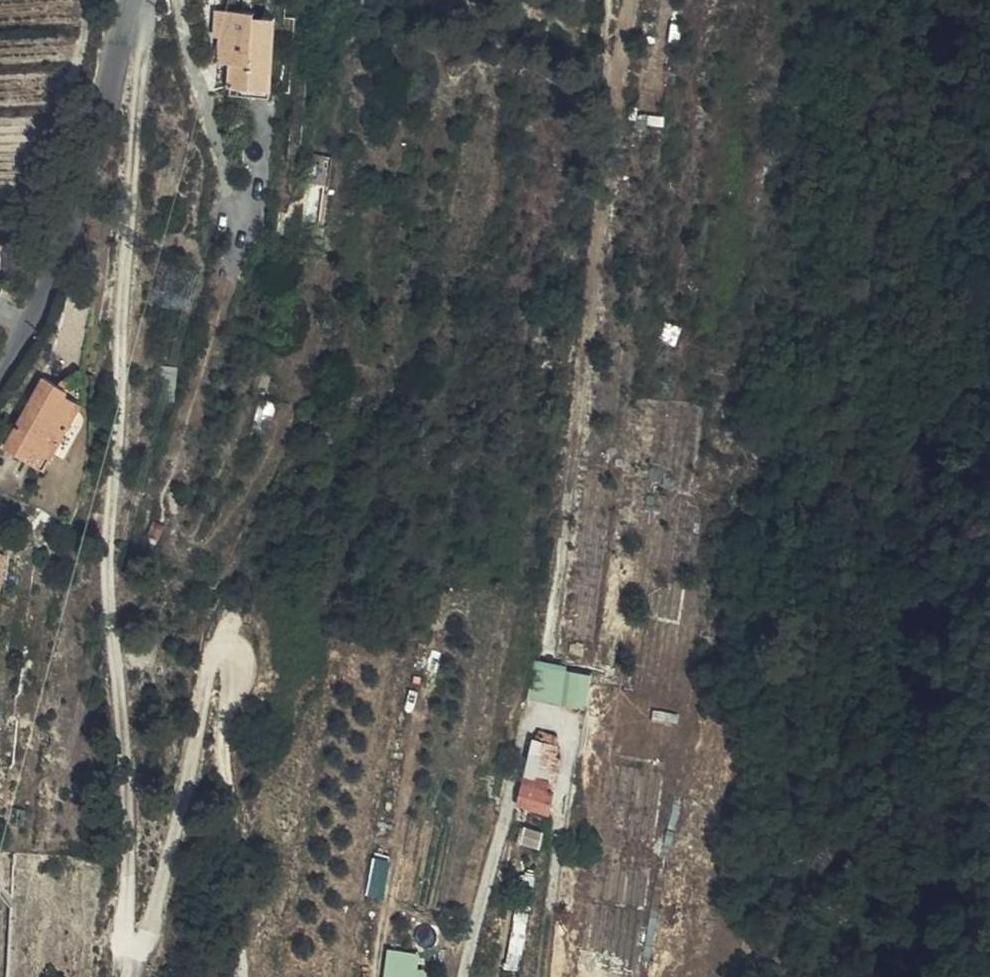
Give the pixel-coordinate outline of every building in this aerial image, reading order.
[(224,36),(222,50),(233,51),(232,63),(231,86),(276,89),(280,17),(258,15),(259,11),(219,9),(217,36),(224,36)] [(233,51),(222,50),(221,62),(232,63),(233,51)] [(670,126),(672,102),(640,99),(638,124),(670,126)] [(288,374),(293,353),(283,351),(278,372),(288,374)] [(70,393),(72,394),(91,385),(86,374),(63,383),(72,388),(70,393)] [(84,400),(72,394),(70,393),(72,388),(63,383),(47,375),(10,447),(51,467),(84,400)] [(538,734),(558,739),(560,731),(540,726),(538,734)] [(560,740),(558,739),(538,734),(535,733),(518,801),(552,809),(557,787),(551,786),(560,740)] [(391,948),(387,976),(418,976),(421,952),(391,948)]
